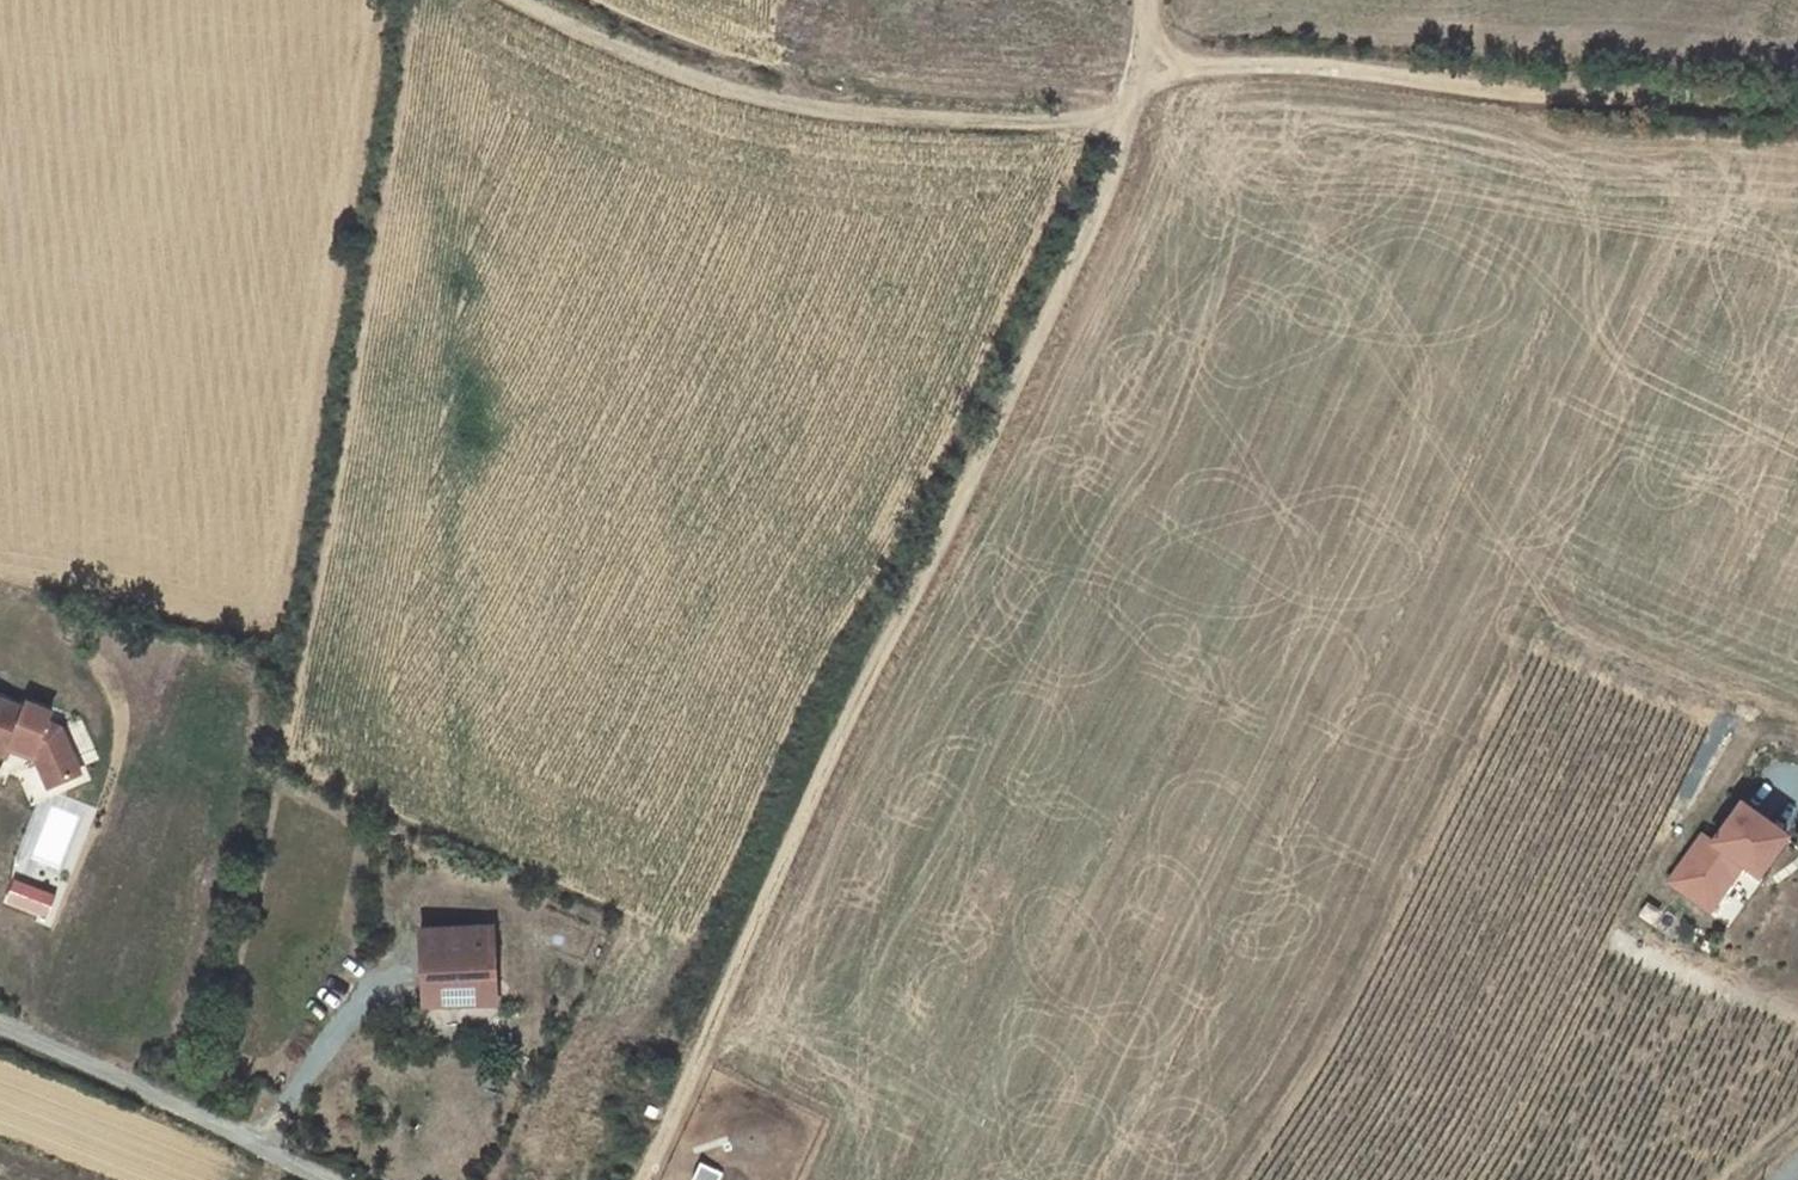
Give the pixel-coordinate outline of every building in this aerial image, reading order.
[(1,752),(6,742),(29,750),(44,784),(74,771),(54,724),(41,720),(45,710),(22,700),(19,706),(0,698),(0,752),(1,752)] [(1751,800),(1719,844),(1705,835),(1672,882),(1718,915),(1753,865),(1771,878),(1797,840),(1797,833),(1751,800)] [(492,929),(420,932),(423,1007),(483,1004),(482,980),(494,980),(492,929)] [(494,980),(482,980),(483,1004),(495,1003),(494,980)] [(702,1166),(696,1179),(720,1179),(722,1176),(702,1166)]
